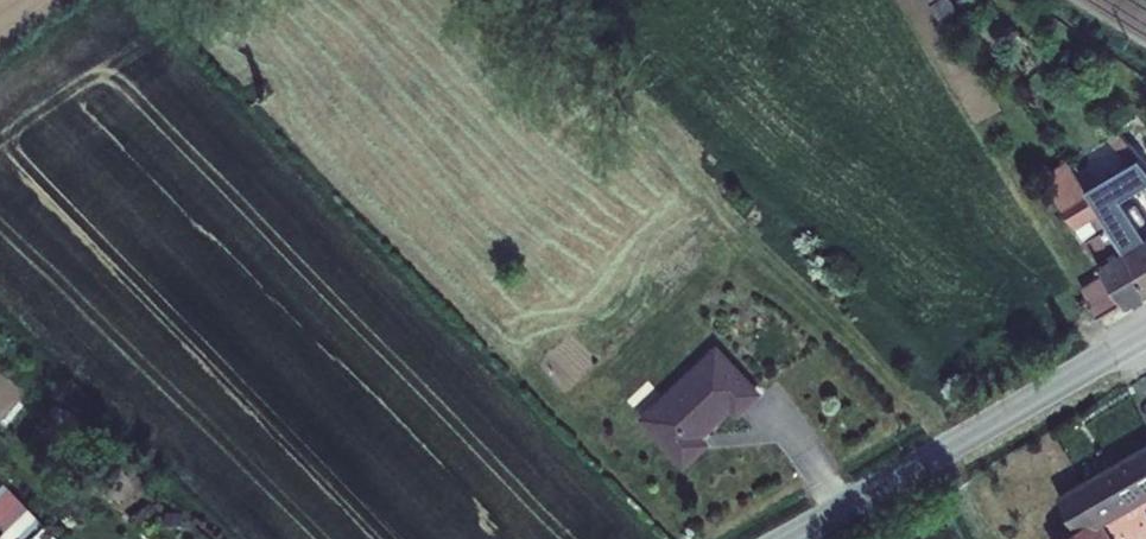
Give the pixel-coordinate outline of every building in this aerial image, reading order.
[(1072,163),(1045,175),(1074,229),(1096,267),(1145,237),(1145,224),(1130,198),(1145,188),(1145,167),(1115,132),(1104,141),(1125,161),(1084,187),(1072,163)] [(1096,267),(1103,276),(1118,303),(1122,311),(1145,297),(1145,237),(1096,267)] [(1096,316),(1118,303),(1103,276),(1081,289),(1096,316)] [(716,346),(636,417),(683,469),(709,445),(702,437),(735,407),(742,414),(761,397),(716,346)] [(1081,529),(1065,538),(1115,538),(1107,525),(1145,502),(1145,456),(1067,502),(1081,529)] [(22,489),(0,510),(0,538),(70,538),(22,489)]
